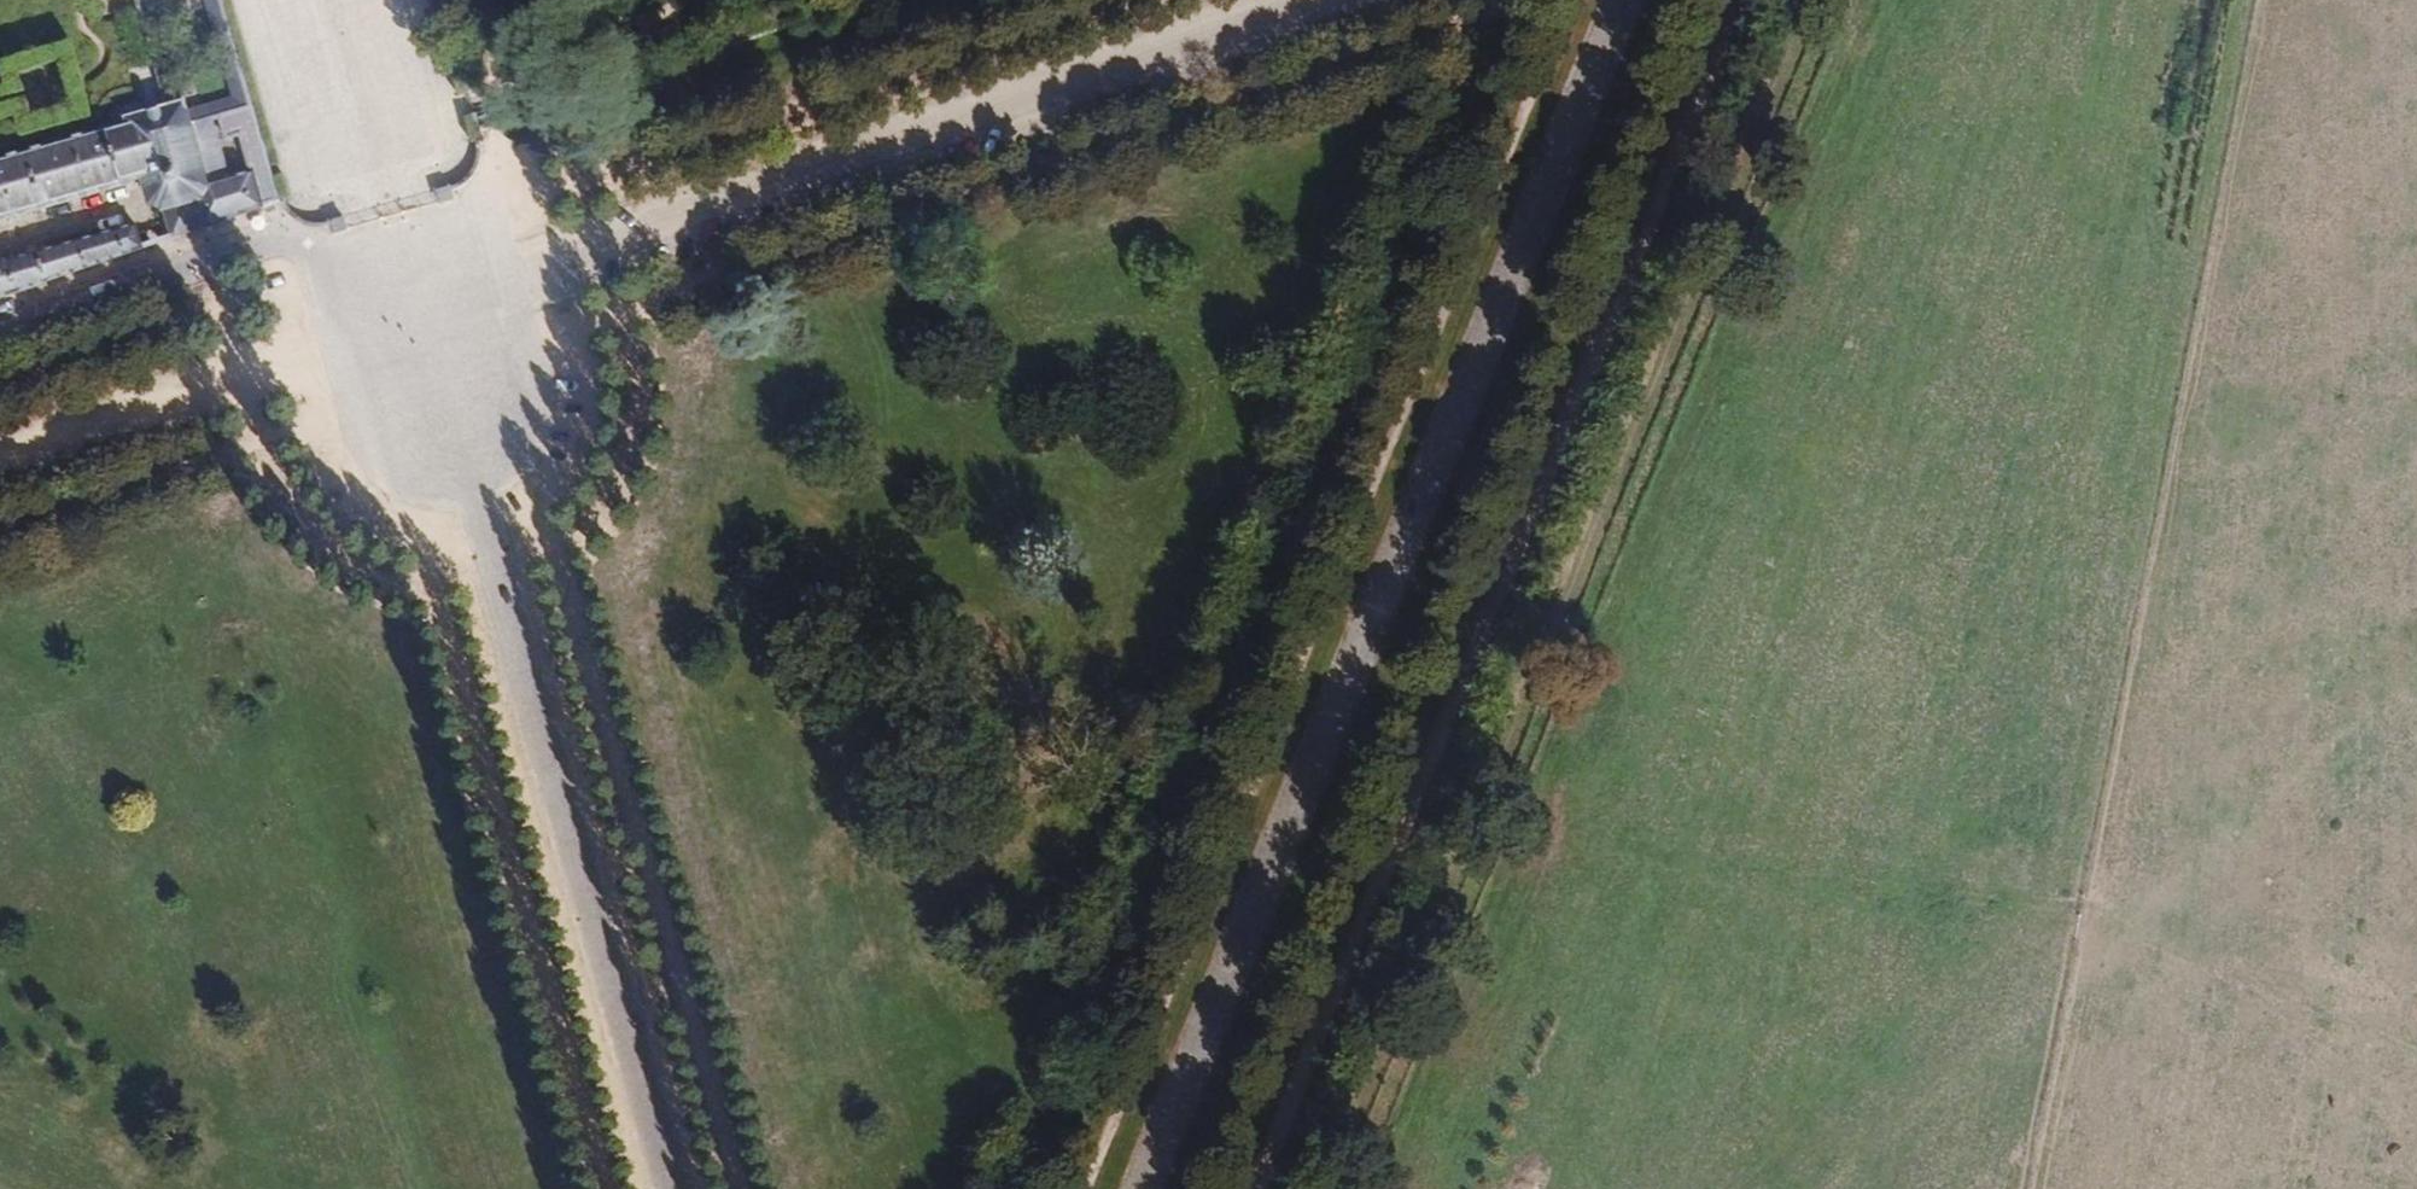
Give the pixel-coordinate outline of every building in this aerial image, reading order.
[(233,96),(190,107),(192,117),(195,125),(215,119),(222,117),(246,110),(255,107),(224,0),(204,0),(233,96)] [(181,100),(152,4),(142,7),(171,102),(181,100)] [(209,227),(202,203),(211,183),(195,125),(192,117),(190,107),(187,98),(181,100),(171,102),(146,109),(121,116),(123,122),(140,179),(147,206),(163,214),(171,240),(209,227)] [(255,107),(246,110),(222,117),(228,135),(243,130),(254,169),(265,207),(274,203),(283,199),(274,171),(255,107)] [(211,183),(232,176),(215,119),(195,125),(211,183)] [(140,179),(123,122),(0,157),(0,219),(140,179)] [(202,203),(209,227),(265,207),(254,169),(232,176),(211,183),(202,203)] [(448,203),(463,199),(459,187),(458,184),(444,189),(447,200),(448,203)] [(340,233),(355,229),(354,226),(351,215),(336,219),(337,222),(340,233)] [(146,248),(134,220),(0,259),(0,299),(146,248)]
